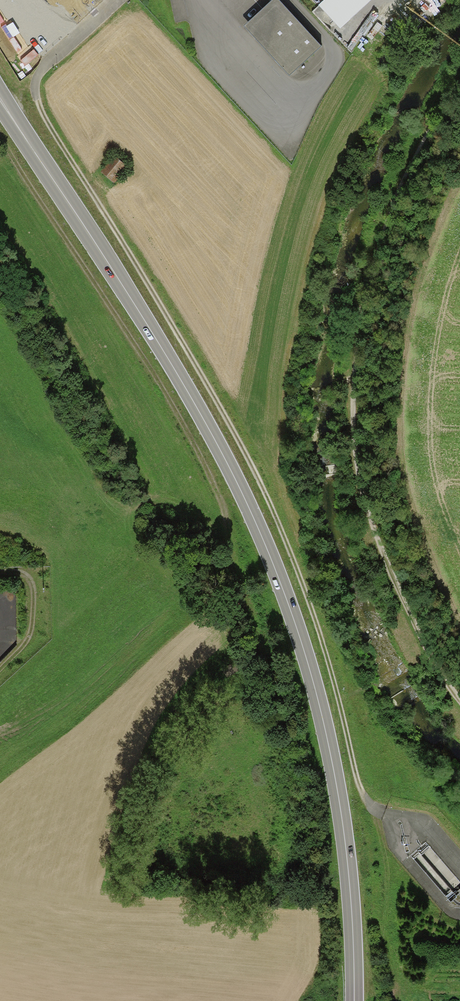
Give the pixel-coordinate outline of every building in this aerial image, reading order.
[(245,25),(290,74),(321,46),(279,0),(272,0),(245,25)] [(318,5),(340,29),(372,0),(324,0),(318,5)] [(115,156),(101,171),(112,180),(126,165),(115,156)]
